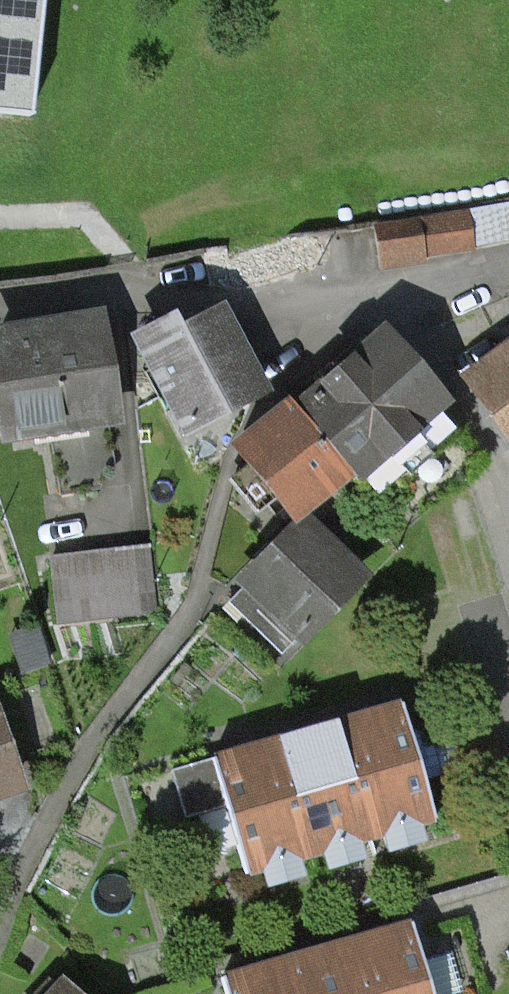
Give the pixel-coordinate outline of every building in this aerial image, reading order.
[(33,118),(44,0),(0,0),(0,115),(33,118)] [(463,216),(377,240),(385,269),(471,245),(463,216)] [(173,320),(139,337),(184,427),(256,391),(218,315),(180,334),(173,320)] [(0,340),(0,367),(2,377),(0,377),(0,428),(106,413),(93,326),(0,340)] [(439,403),(381,335),(291,413),(343,475),(348,480),(439,403)] [(466,380),(508,438),(508,349),(466,380)] [(343,475),(291,413),(241,454),(292,516),(343,475)] [(250,584),(229,605),(279,654),(354,579),(301,527),(289,538),(280,529),(269,541),(278,550),(247,581),(250,584)] [(148,548),(51,559),(57,619),(155,608),(148,548)] [(238,752),(170,771),(184,819),(226,807),(245,874),(433,820),(400,706),(369,714),(308,732),(238,752)] [(15,784),(0,739),(0,789),(15,784)] [(221,979),(226,993),(430,993),(410,925),(374,935),(314,952),(255,969),(221,979)] [(52,982),(41,993),(65,993),(52,982)]
